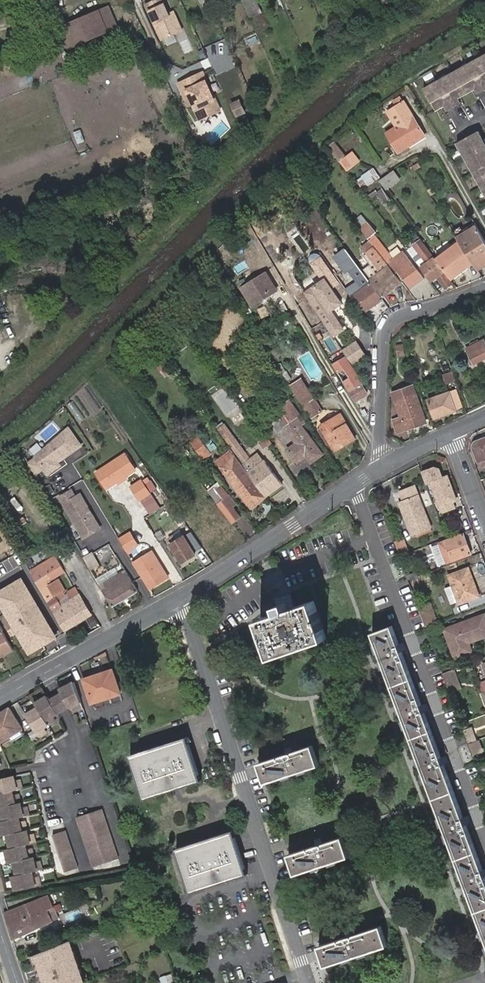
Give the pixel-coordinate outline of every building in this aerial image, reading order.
[(165,0),(158,0),(147,5),(164,40),(184,32),(178,17),(174,19),(172,14),(165,0)] [(208,0),(200,0),(207,17),(214,14),(208,0)] [(251,16),(261,13),(257,0),(246,0),(251,16)] [(110,9),(84,20),(85,23),(69,30),(76,47),(119,29),(110,9)] [(85,23),(84,20),(67,27),(69,30),(85,23)] [(423,88),(436,112),(444,107),(446,112),(461,104),(458,99),(474,90),(477,96),(484,91),(484,54),(423,88)] [(188,102),(192,100),(194,105),(202,120),(223,111),(205,73),(180,84),(188,102)] [(396,107),(404,102),(401,98),(394,103),(396,107)] [(245,111),(239,100),(232,103),(237,115),(245,111)] [(409,145),(410,147),(425,137),(413,117),(404,102),(396,107),(393,109),(400,120),(403,124),(397,128),(387,134),(398,152),(409,145)] [(395,124),(397,128),(403,124),(400,120),(393,109),(387,112),(395,124)] [(456,144),(484,196),(484,143),(479,131),(456,144)] [(347,157),(339,147),(337,144),(334,146),(330,148),(340,162),(349,173),(363,163),(354,152),(347,157)] [(399,153),(410,147),(409,145),(398,152),(399,153)] [(361,189),(379,177),(374,169),(356,180),(361,189)] [(384,187),(387,191),(403,182),(400,177),(396,171),(379,181),(380,181),(382,185),(383,186),(384,187)] [(291,196),(298,205),(305,200),(298,190),(291,196)] [(260,209),(253,214),(257,219),(263,215),(260,209)] [(484,260),(484,242),(480,232),(476,225),(456,236),(459,241),(459,242),(460,243),(473,263),(474,266),(484,260)] [(373,235),(368,239),(370,241),(380,255),(387,264),(389,263),(392,261),(373,235)] [(383,297),(402,283),(387,264),(380,255),(370,241),(361,248),(382,272),(370,280),(383,297)] [(459,242),(459,241),(435,258),(451,280),(473,263),(460,243),(459,242)] [(427,264),(420,269),(430,282),(437,278),(444,288),(452,283),(431,254),(430,253),(423,243),(416,247),(415,248),(423,258),(427,264)] [(408,253),(420,269),(427,264),(423,258),(415,248),(408,253)] [(398,272),(409,287),(422,277),(410,262),(402,251),(391,259),(392,261),(389,263),(397,273),(398,272)] [(302,289),(334,337),(346,330),(336,314),(350,304),(344,295),(347,291),(322,254),(308,263),(318,279),(302,289)] [(484,263),(484,260),(474,266),(476,268),(484,263)] [(260,297),(277,288),(267,272),(242,287),(253,305),(262,300),(260,297)] [(382,300),(366,277),(347,291),(363,314),(382,300)] [(422,277),(409,287),(411,290),(424,280),(422,277)] [(278,290),(277,288),(260,297),(262,300),(278,290)] [(351,362),(366,354),(358,338),(342,347),(351,362)] [(466,348),(474,363),(484,357),(484,344),(483,340),(466,348)] [(368,392),(362,382),(359,383),(350,366),(347,364),(343,358),(338,361),(341,367),(338,369),(356,399),(368,392)] [(453,380),(451,372),(443,375),(445,382),(453,380)] [(306,384),(292,391),(308,418),(321,410),(306,384)] [(399,399),(395,400),(401,417),(393,420),(397,433),(425,422),(415,393),(412,385),(397,391),(399,399)] [(457,390),(429,400),(435,418),(458,411),(456,407),(462,405),(457,390)] [(307,453),(313,461),(322,454),(300,425),(304,422),(289,402),(276,411),(288,426),(285,429),(296,444),(288,451),(296,461),(305,454),(307,453)] [(341,415),(327,424),(322,427),(323,429),(322,430),(319,431),(329,447),(331,446),(335,452),(356,440),(341,415)] [(218,431),(225,442),(232,437),(224,427),(218,431)] [(79,446),(67,428),(30,451),(42,471),(55,464),(53,460),(58,457),(59,458),(79,446)] [(195,436),(188,442),(194,449),(201,444),(195,436)] [(232,437),(225,442),(241,463),(248,458),(232,437)] [(473,443),(473,446),(481,467),(484,466),(484,438),(473,443)] [(201,444),(194,449),(202,459),(209,454),(201,444)] [(235,457),(230,450),(216,460),(221,467),(235,457)] [(127,451),(96,471),(108,491),(139,471),(127,451)] [(18,452),(14,454),(17,460),(22,457),(18,452)] [(311,463),(313,461),(307,453),(305,454),(311,463)] [(242,466),(247,473),(263,461),(258,454),(242,466)] [(235,457),(221,467),(251,507),(265,496),(247,473),(242,466),(235,457)] [(265,496),(265,497),(275,490),(273,487),(279,482),(263,461),(247,473),(265,496)] [(451,498),(455,496),(447,476),(441,478),(439,469),(436,468),(422,473),(426,484),(432,481),(443,512),(455,508),(453,502),(451,498)] [(149,472),(130,485),(149,513),(161,504),(152,491),(158,486),(149,472)] [(217,503),(232,522),(238,517),(230,507),(233,505),(219,486),(214,490),(209,493),(217,503)] [(398,502),(411,536),(429,531),(413,487),(399,493),(402,501),(398,502)] [(74,499),(71,492),(59,499),(83,539),(99,529),(91,515),(90,516),(87,511),(88,510),(79,496),(74,499)] [(154,510),(161,520),(170,515),(162,504),(154,510)] [(0,526),(0,556),(15,548),(2,525),(0,526)] [(162,529),(154,534),(161,544),(168,539),(162,529)] [(131,530),(117,538),(127,554),(141,546),(131,530)] [(177,542),(183,538),(180,534),(174,538),(177,542)] [(464,535),(439,544),(446,563),(471,554),(464,535)] [(193,552),(183,538),(177,542),(174,538),(168,542),(182,563),(190,557),(194,555),(193,552)] [(401,539),(393,542),(399,557),(402,556),(406,554),(401,539)] [(96,552),(84,560),(90,571),(103,563),(96,552)] [(152,552),(150,553),(165,579),(168,577),(152,552)] [(150,553),(133,563),(140,575),(149,589),(165,579),(150,553)] [(409,553),(406,554),(402,556),(408,573),(415,570),(409,553)] [(38,586),(64,630),(90,614),(79,595),(60,606),(55,597),(56,596),(45,576),(48,575),(52,581),(66,573),(55,556),(29,572),(35,582),(38,586)] [(480,596),(470,568),(450,576),(453,584),(460,603),(460,604),(480,596)] [(100,587),(112,607),(138,591),(126,571),(100,587)] [(0,589),(0,605),(30,655),(59,637),(22,576),(0,589)] [(460,603),(453,584),(443,588),(449,607),(460,603)] [(315,602),(261,620),(273,658),(327,640),(315,602)] [(418,607),(420,613),(431,609),(429,603),(418,607)] [(420,613),(425,627),(436,623),(431,609),(420,613)] [(455,658),(471,652),(468,643),(484,637),(484,616),(445,630),(455,658)] [(5,630),(0,622),(0,659),(14,650),(3,631),(5,630)] [(484,933),(484,874),(393,626),(373,634),(484,930),(484,933)] [(451,671),(443,674),(448,688),(456,685),(451,671)] [(92,704),(120,695),(112,672),(84,681),(92,704)] [(235,691),(245,688),(242,679),(232,682),(235,691)] [(66,691),(68,694),(69,698),(67,699),(73,710),(76,715),(84,712),(76,687),(66,691)] [(59,698),(53,702),(61,716),(67,713),(73,710),(67,699),(69,698),(68,694),(59,698)] [(41,710),(28,717),(41,739),(49,735),(46,730),(59,724),(56,719),(61,716),(53,702),(51,698),(38,705),(41,710)] [(23,730),(10,709),(0,714),(0,744),(23,730)] [(473,736),(467,739),(469,744),(475,742),(473,736)] [(187,738),(131,756),(146,799),(201,781),(187,738)] [(475,742),(469,744),(472,753),(480,750),(477,741),(475,742)] [(313,747),(260,764),(266,784),(320,767),(313,747)] [(0,780),(0,795),(12,792),(23,790),(20,781),(16,783),(14,777),(0,780)] [(12,792),(0,795),(0,809),(1,809),(20,804),(19,795),(14,797),(12,792)] [(21,808),(20,804),(1,809),(4,821),(19,818),(28,816),(26,807),(21,808)] [(102,809),(78,817),(94,867),(119,859),(102,809)] [(0,822),(0,825),(3,836),(8,835),(27,830),(25,821),(20,822),(19,818),(4,821),(0,822)] [(28,834),(27,830),(8,835),(11,848),(25,844),(36,842),(33,833),(28,834)] [(67,830),(53,835),(66,873),(80,868),(67,830)] [(192,892),(248,874),(234,831),(178,850),(192,892)] [(343,838),(290,855),(296,874),(350,857),(343,838)] [(26,849),(25,844),(11,848),(6,849),(9,863),(14,861),(34,856),(31,848),(26,849)] [(35,861),(34,856),(14,861),(17,875),(32,871),(42,868),(39,859),(35,861)] [(33,876),(32,871),(17,875),(13,876),(16,890),(41,886),(38,875),(33,876)] [(5,914),(13,940),(37,930),(55,923),(50,912),(55,910),(52,903),(49,896),(5,914)] [(52,903),(55,910),(61,908),(58,901),(52,903)] [(59,922),(55,910),(50,912),(55,923),(59,922)] [(327,966),(388,946),(382,926),(321,947),(327,966)] [(44,982),(83,982),(86,982),(70,940),(33,954),(44,982)]
